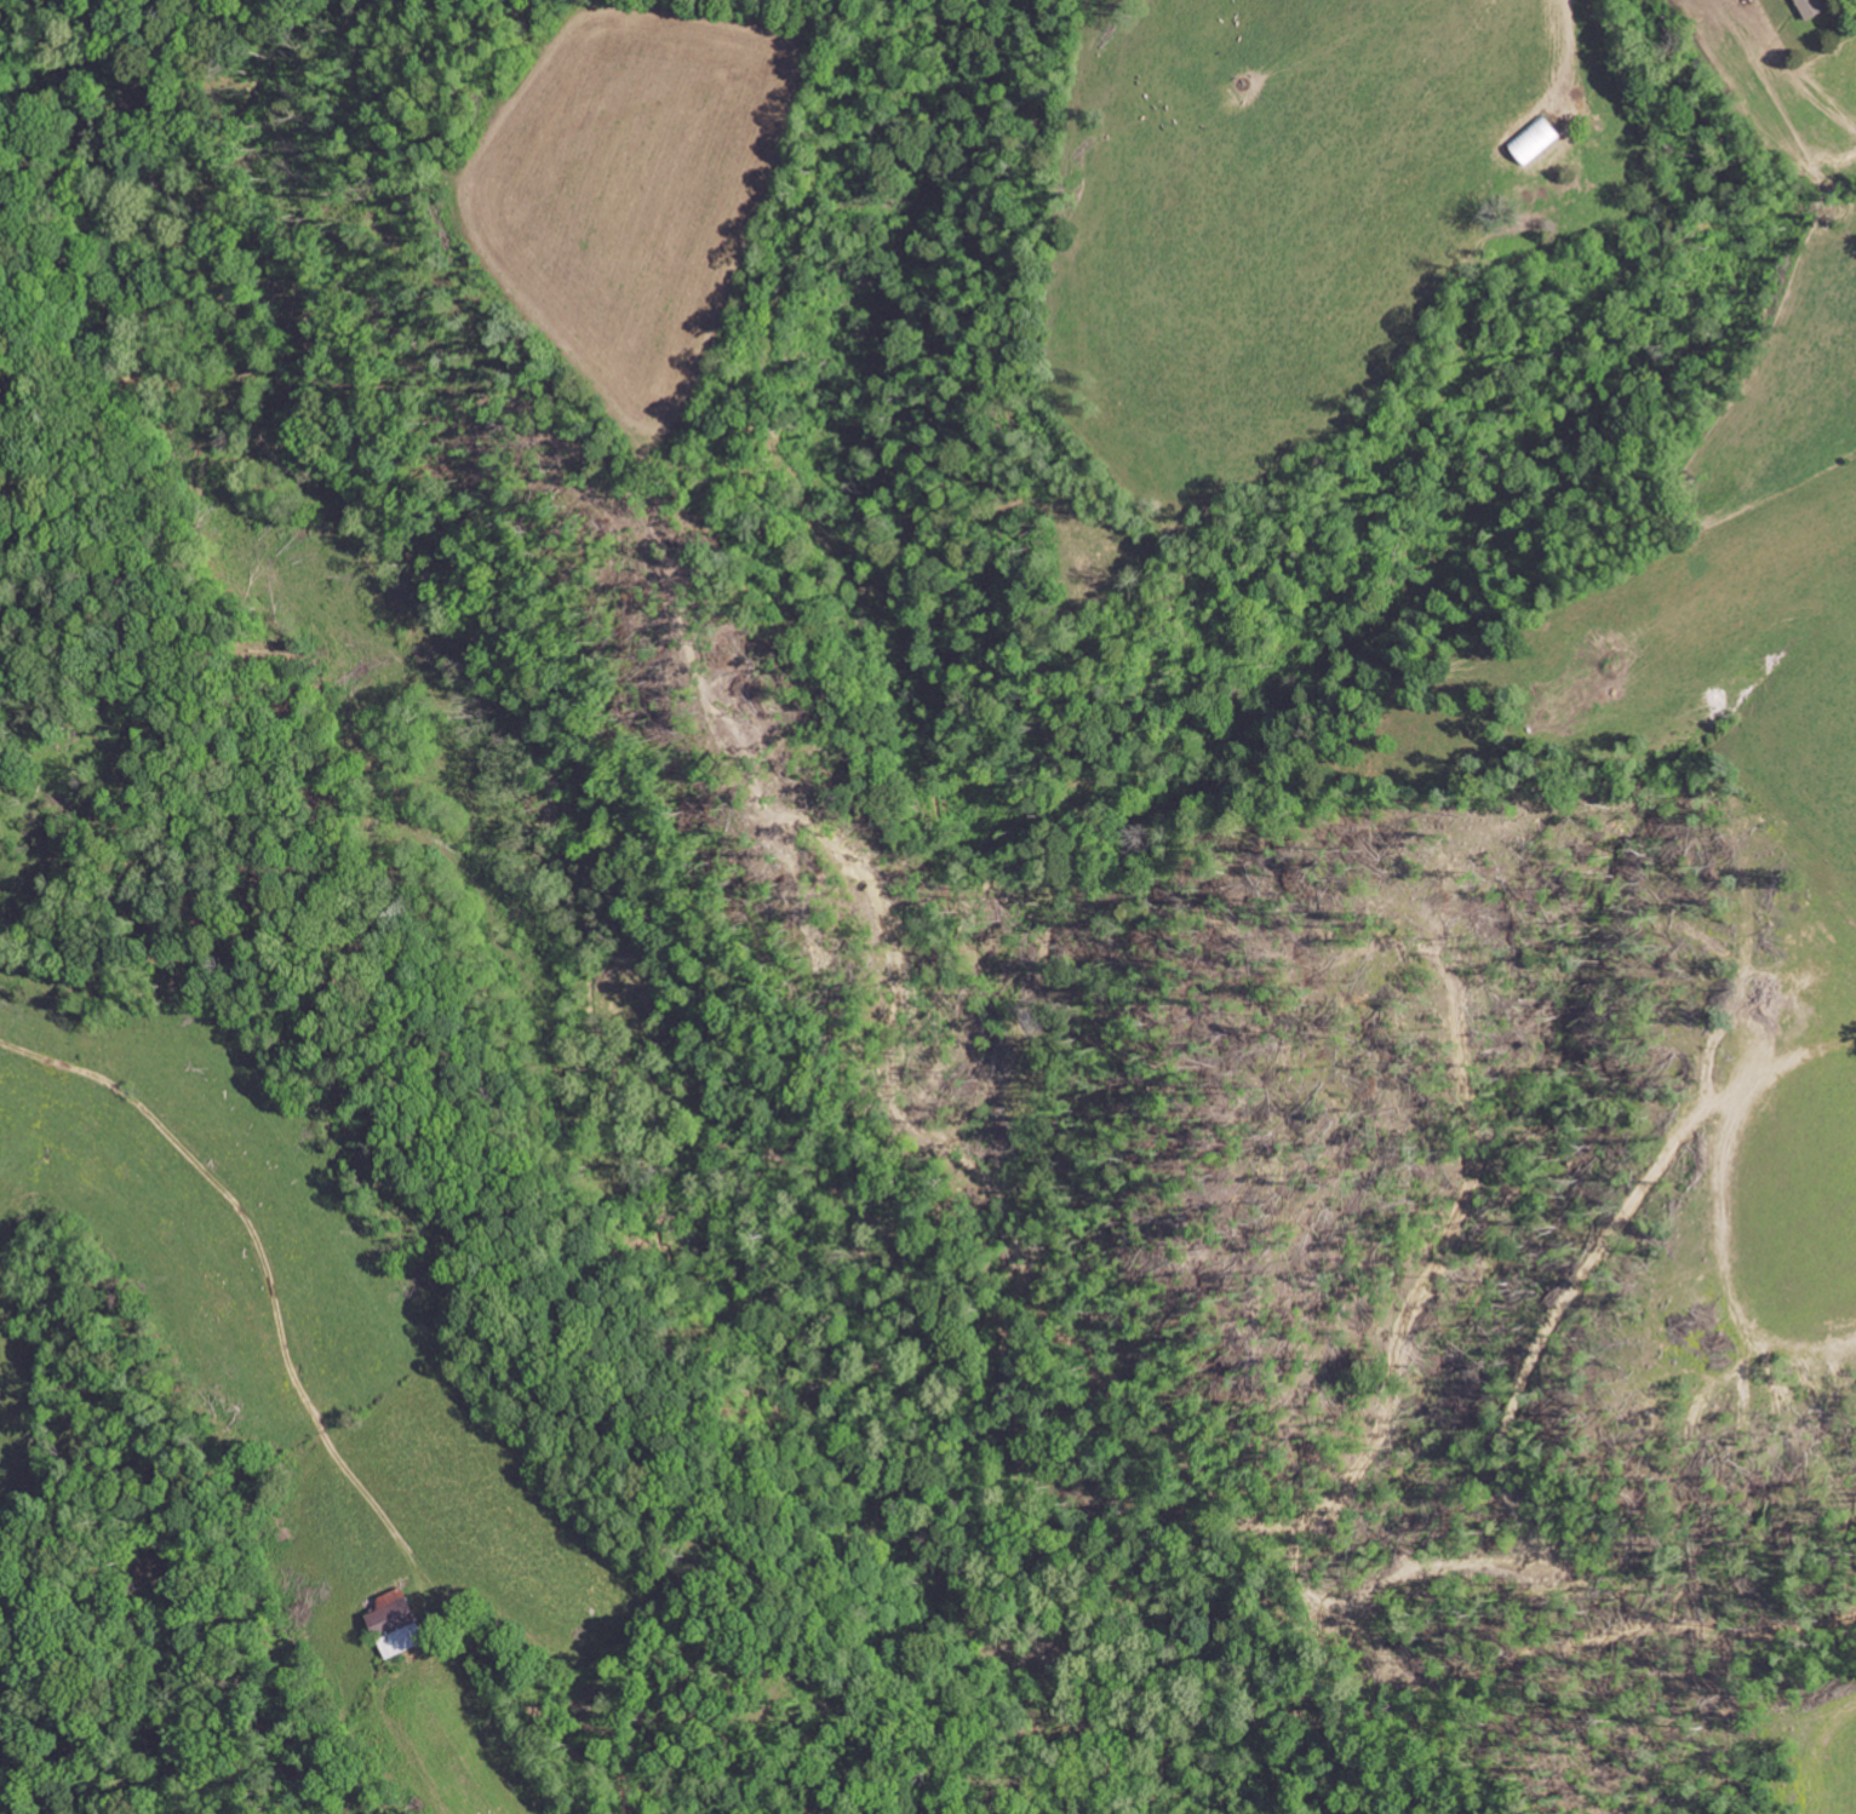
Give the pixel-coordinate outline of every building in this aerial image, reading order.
[(1807,20),(1829,9),(1825,0),(1797,0),(1807,20)] [(374,1598),(378,1609),(370,1613),(388,1658),(430,1642),(408,1585),(374,1598)]
